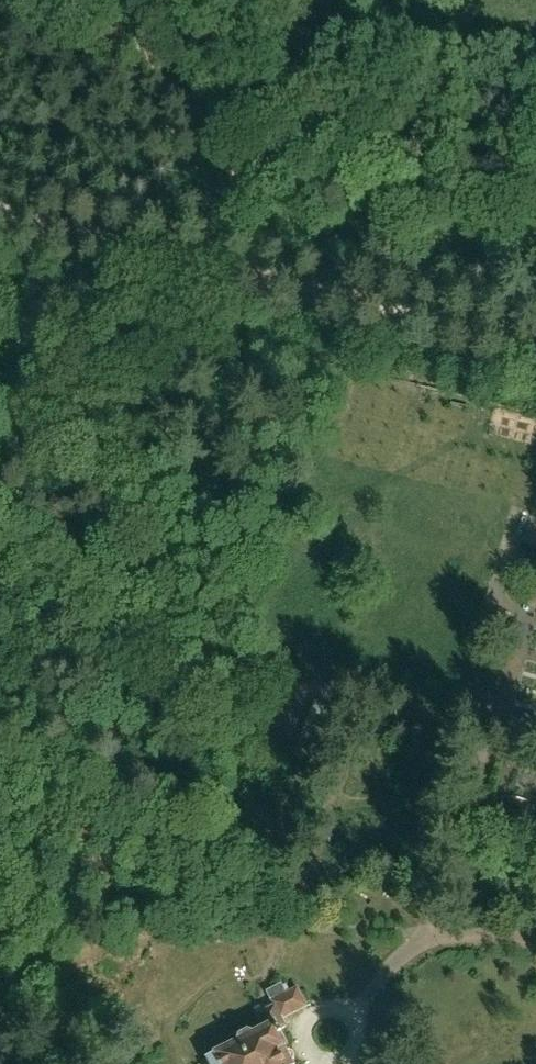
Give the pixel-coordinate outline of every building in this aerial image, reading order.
[(315,700),(292,758),(315,767),(338,710),(315,700)] [(521,838),(528,804),(506,799),(498,833),(521,838)] [(217,1057),(209,1062),(210,1063),(293,1063),(285,1049),(286,1048),(279,1034),(287,1030),(284,1021),(309,1009),(299,989),(287,994),(283,985),(266,994),(273,1008),(257,1016),(265,1032),(255,1037),(249,1036),(242,1039),(240,1045),(217,1057)]
